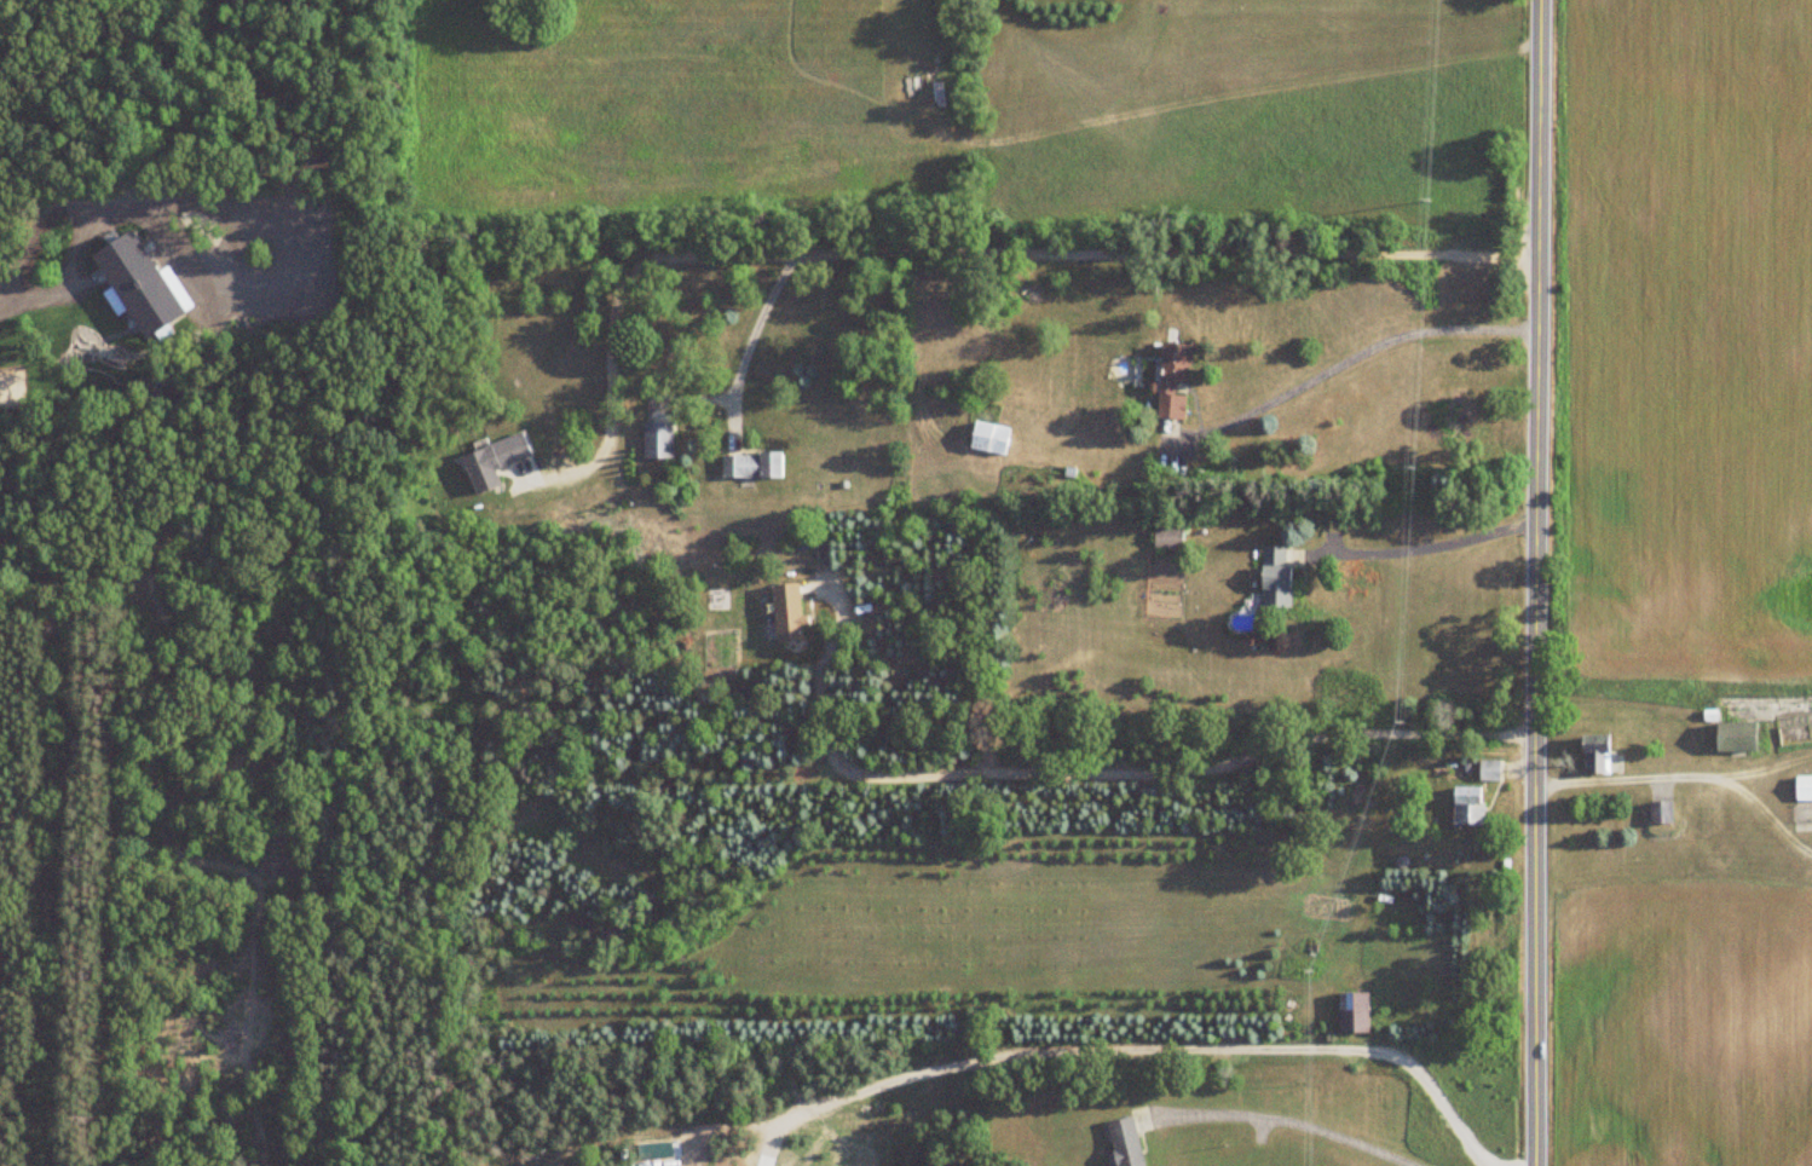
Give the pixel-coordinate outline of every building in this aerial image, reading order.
[(1157,420),(1186,421),(1190,346),(1161,345),(1157,420)] [(970,451),(1006,457),(1011,429),(974,423),(970,451)] [(644,424),(644,460),(673,460),(673,424),(644,424)] [(475,496),(501,487),(495,470),(532,458),(524,434),(461,456),(475,496)] [(722,479),(782,479),(782,455),(722,455),(722,479)] [(1153,552),(1183,552),(1183,530),(1153,530),(1153,552)] [(1289,548),(1261,547),(1260,608),(1288,608),(1289,548)] [(1756,724),(1716,724),(1716,753),(1756,753),(1756,724)] [(1582,737),(1582,775),(1609,776),(1609,738),(1582,737)] [(1479,782),(1499,782),(1499,763),(1479,763),(1479,782)] [(1811,802),(1811,777),(1796,777),(1796,802),(1811,802)] [(1482,789),(1453,789),(1453,827),(1482,827),(1482,789)] [(1649,803),(1649,826),(1672,826),(1672,803),(1649,803)] [(1368,982),(1338,982),(1338,1035),(1368,1035),(1368,982)] [(1115,1165),(1143,1165),(1133,1118),(1106,1124),(1115,1165)]
